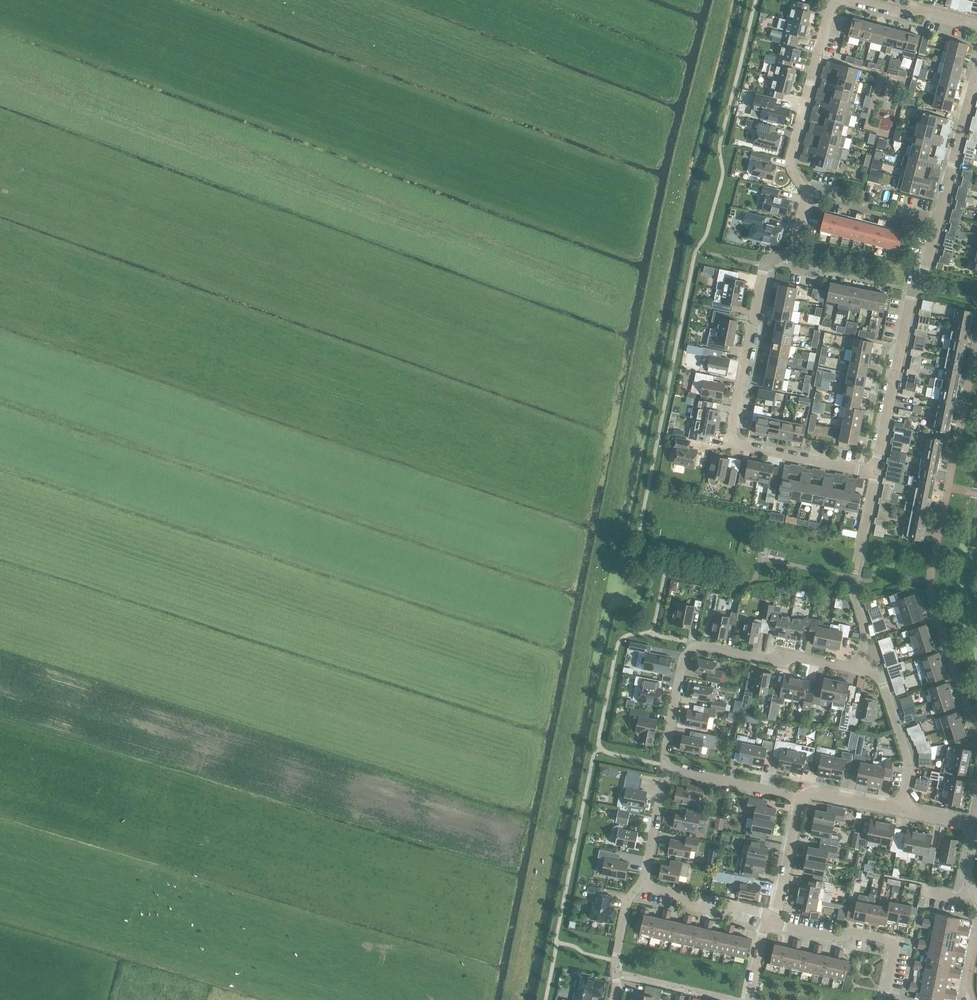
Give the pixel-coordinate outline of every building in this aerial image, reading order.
[(792,0),(787,19),(808,25),(811,12),(806,11),(807,4),(792,0)] [(849,36),(860,39),(865,21),(861,20),(861,18),(855,17),(854,18),(853,18),(853,21),(849,19),(847,28),(851,30),(849,36)] [(787,19),(782,38),(798,42),(799,36),(804,37),(808,25),(787,19)] [(860,39),(871,41),(876,24),(865,21),(860,39)] [(871,41),(882,44),(887,27),(876,24),(871,41)] [(882,44),(893,47),(898,30),(887,27),(882,44)] [(904,50),(909,33),(905,32),(905,29),(899,28),(898,30),(893,47),(904,50)] [(920,36),(909,33),(904,50),(903,55),(915,58),(920,36)] [(923,36),(921,44),(927,46),(929,38),(923,36)] [(782,38),(777,57),(792,62),(798,63),(801,50),(796,49),(798,42),(782,38)] [(951,40),(948,51),(965,56),(968,44),(951,40)] [(927,46),(921,44),(919,52),(925,54),(927,46)] [(948,51),(945,62),(962,67),(965,56),(948,51)] [(845,62),(854,64),(855,58),(847,56),(845,62)] [(767,75),(774,77),(793,82),(793,81),(795,81),(797,74),(795,74),(796,69),(791,68),(792,62),(777,57),(775,64),(771,63),(768,74),(767,74),(767,75)] [(855,58),(854,64),(862,66),(863,60),(855,58)] [(917,58),(915,67),(921,68),(923,60),(917,58)] [(839,70),(838,76),(855,80),(858,69),(841,64),(827,61),(826,66),(839,70)] [(867,67),(876,69),(877,64),(869,61),(867,67)] [(945,62),(942,73),(959,78),(962,67),(945,62)] [(877,64),(876,69),(884,72),(885,66),(877,64)] [(889,73),(898,75),(899,69),(891,67),(889,73)] [(921,68),(915,67),(913,75),(919,76),(921,68)] [(899,69),(898,75),(906,77),(907,71),(899,69)] [(942,73),(939,84),(956,89),(959,78),(942,73)] [(823,78),(821,83),(857,93),(860,82),(855,80),(838,76),(836,82),(823,78)] [(793,82),(774,77),(771,88),(769,88),(767,95),(783,99),(784,92),(790,94),(793,82)] [(912,80),(910,88),(915,90),(918,82),(912,80)] [(832,98),(849,102),(854,104),(857,93),(821,83),(820,88),(834,92),(832,98)] [(939,84),(936,95),(954,100),(956,89),(939,84)] [(915,90),(910,88),(907,97),(913,98),(915,90)] [(764,106),(761,118),(784,124),(788,109),(775,106),(776,99),(757,94),(754,104),(764,106)] [(954,100),(936,95),(933,107),(951,111),(954,100)] [(817,101),(816,105),(846,113),(849,102),(832,98),(830,104),(817,101)] [(828,114),(826,120),(844,124),(846,113),(816,105),(814,110),(828,114)] [(922,112),(919,123),(936,128),(938,122),(951,125),(953,120),(939,116),(922,112)] [(811,123),(810,127),(841,135),(844,124),(826,120),(825,126),(811,123)] [(757,130),(754,145),(777,151),(781,135),(770,132),(772,126),(755,121),(753,128),(757,130)] [(919,123),(916,134),(947,142),(948,137),(934,134),(936,128),(919,123)] [(821,142),(843,148),(846,137),(841,135),(810,127),(808,132),(822,136),(821,142)] [(916,134),(913,145),(930,150),(932,144),(945,147),(947,142),(916,134)] [(879,140),(877,147),(884,149),(886,142),(879,140)] [(805,145),(804,150),(840,159),(843,148),(821,142),(819,148),(805,145)] [(909,144),(906,156),(941,164),(942,160),(929,156),(930,150),(913,145),(909,144)] [(840,159),(804,150),(803,154),(816,158),(815,165),(837,170),(840,159)] [(771,157),(765,155),(752,152),(750,159),(756,160),(752,175),(772,180),(776,165),(770,163),(771,157)] [(975,156),(965,154),(963,164),(972,166),(975,156)] [(903,166),(907,167),(924,172),(926,166),(940,169),(941,164),(906,156),(906,155),(903,166)] [(873,159),(871,168),(878,170),(880,161),(873,159)] [(900,177),(900,178),(935,186),(936,182),(923,178),(924,172),(907,167),(904,178),(900,177)] [(877,172),(871,170),(868,180),(874,182),(877,172)] [(935,186),(900,178),(897,189),(918,194),(920,188),(934,191),(935,186)] [(766,195),(762,210),(786,216),(790,200),(777,197),(779,190),(763,186),(761,194),(766,195)] [(821,230),(832,233),(839,205),(836,204),(833,215),(825,213),(821,230)] [(832,233),(843,236),(848,219),(837,216),(838,213),(841,214),(842,208),(839,207),(840,205),(839,205),(832,233)] [(762,240),(778,244),(779,243),(780,242),(781,239),(780,238),(782,229),(765,224),(766,218),(745,212),(742,221),(751,224),(748,237),(757,239),(758,240),(761,241),(762,240)] [(843,236),(854,239),(859,221),(848,219),(843,236)] [(854,239),(865,242),(870,224),(859,221),(854,239)] [(892,230),(887,247),(899,250),(903,233),(911,235),(913,224),(903,221),(900,232),(892,230)] [(865,242),(876,245),(881,227),(870,224),(865,242)] [(876,245),(887,247),(892,230),(881,227),(876,245)] [(726,283),(724,290),(743,294),(746,281),(733,279),(735,272),(720,269),(717,281),(726,283)] [(827,300),(839,302),(842,285),(831,283),(827,300)] [(779,284),(777,296),(795,300),(797,288),(779,284)] [(839,302),(850,305),(853,287),(842,285),(839,302)] [(850,305),(861,307),(865,289),(853,287),(850,305)] [(743,294),(724,290),(716,288),(716,291),(715,290),(714,296),(715,296),(714,301),(713,301),(712,308),(727,311),(728,304),(740,307),(743,294)] [(861,307),(872,309),(876,292),(865,289),(861,307)] [(876,292),(872,309),(884,311),(884,310),(886,298),(887,294),(876,292)] [(777,296),(775,307),(792,311),(795,300),(777,296)] [(773,319),(777,320),(777,319),(790,322),(790,321),(792,311),(775,307),(773,319)] [(957,308),(954,319),(971,323),(973,312),(957,308)] [(719,323),(717,329),(735,333),(738,321),(725,318),(726,313),(714,310),(712,321),(719,323)] [(777,319),(777,320),(775,330),(793,334),(795,322),(790,321),(790,322),(777,319)] [(954,319),(952,329),(969,333),(971,323),(954,319)] [(943,335),(942,337),(967,343),(969,333),(952,329),(948,328),(946,336),(943,335)] [(733,345),(733,343),(735,343),(737,335),(735,334),(735,333),(717,329),(716,336),(709,335),(707,346),(719,348),(720,343),(733,345)] [(775,330),(773,342),(790,345),(793,334),(775,330)] [(944,348),(948,349),(965,353),(967,343),(942,337),(942,340),(945,341),(944,348)] [(855,338),(853,350),(870,353),(873,342),(855,338)] [(773,342),(771,353),(788,356),(790,345),(773,342)] [(710,357),(707,371),(727,375),(730,359),(721,357),(722,351),(703,347),(701,355),(710,357)] [(943,355),(942,358),(963,363),(965,353),(948,349),(947,355),(943,355)] [(870,353),(853,350),(851,361),(868,365),(869,360),(871,360),(872,355),(870,354),(870,353)] [(771,353),(768,364),(786,368),(788,356),(771,353)] [(945,363),(944,369),(961,372),(963,363),(942,358),(937,357),(936,363),(941,364),(941,362),(945,363)] [(851,361),(848,372),(866,376),(868,365),(851,361)] [(768,364),(766,375),(784,379),(786,368),(768,364)] [(944,369),(942,379),(959,383),(961,372),(944,369)] [(707,401),(708,396),(722,399),(725,384),(713,382),(714,376),(697,372),(696,381),(700,382),(698,393),(703,394),(703,395),(702,400),(707,401)] [(848,372),(846,383),(864,387),(866,376),(848,372)] [(784,379),(766,375),(764,387),(781,390),(784,379)] [(936,378),(934,388),(957,393),(959,383),(942,379),(936,378)] [(846,383),(844,395),(861,398),(864,387),(846,383)] [(932,398),(938,399),(955,403),(957,393),(934,388),(932,398)] [(841,406),(846,407),(859,409),(861,398),(844,395),(841,406)] [(697,419),(716,423),(719,424),(721,417),(719,416),(720,411),(716,410),(717,403),(707,401),(702,400),(687,397),(687,400),(696,402),(696,407),(693,408),(692,415),(693,417),(697,418),(697,419)] [(800,398),(798,404),(810,407),(812,400),(800,398)] [(938,399),(936,409),(953,412),(955,403),(938,399)] [(846,407),(844,418),(862,421),(864,410),(859,409),(846,407)] [(936,409),(934,419),(951,423),(953,412),(936,409)] [(755,433),(767,435),(771,418),(758,415),(755,433)] [(794,422),(790,440),(803,442),(807,418),(802,417),(800,424),(794,422)] [(767,435),(779,438),(782,420),(771,418),(767,435)] [(844,418),(842,429),(859,433),(862,421),(844,418)] [(716,423),(697,419),(694,431),(691,430),(689,438),(705,441),(706,434),(715,436),(716,430),(715,430),(716,423)] [(951,423),(934,419),(932,429),(949,433),(951,423)] [(779,438),(790,440),(794,422),(782,420),(779,438)] [(859,433),(842,429),(839,441),(857,444),(859,433)] [(925,448),(941,451),(942,450),(944,449),(945,445),(943,443),(944,437),(938,436),(938,439),(927,436),(925,448)] [(674,463),(694,467),(697,451),(689,449),(690,441),(676,439),(674,448),(677,449),(674,463)] [(941,451),(925,448),(922,458),(939,461),(939,460),(942,460),(943,455),(941,454),(941,451)] [(719,479),(724,480),(724,482),(734,484),(737,470),(727,468),(729,459),(712,456),(708,477),(709,477),(708,480),(709,483),(711,485),(714,486),(717,485),(719,483),(719,479)] [(922,458),(921,467),(937,471),(939,461),(922,458)] [(751,479),(757,480),(761,463),(749,460),(747,470),(741,469),(739,481),(750,484),(751,479)] [(761,463),(757,480),(764,481),(763,486),(774,488),(777,476),(771,475),(773,465),(761,463)] [(779,496),(790,498),(794,480),(787,479),(790,465),(785,464),(782,478),(779,496)] [(913,476),(935,481),(935,480),(938,480),(939,475),(937,474),(937,471),(921,467),(919,477),(913,476)] [(790,498),(801,500),(808,469),(803,468),(800,482),(794,480),(790,498)] [(801,500),(813,502),(816,485),(810,484),(813,470),(808,469),(801,500)] [(813,502),(824,505),(830,473),(825,472),(822,486),(816,485),(813,502)] [(824,505),(835,507),(838,489),(832,488),(835,474),(830,473),(824,505)] [(913,476),(911,486),(917,487),(916,488),(933,491),(935,481),(913,476)] [(835,507),(846,509),(852,478),(847,477),(845,491),(838,489),(835,507)] [(852,478),(846,509),(858,512),(861,494),(855,493),(857,479),(852,478)] [(916,488),(914,498),(931,501),(933,491),(916,488)] [(906,502),(905,506),(929,511),(931,501),(914,498),(913,503),(906,502)] [(912,511),(910,517),(927,521),(929,511),(905,506),(904,510),(912,511)] [(905,526),(905,527),(925,531),(927,521),(910,517),(909,527),(905,526)] [(925,531),(905,527),(902,537),(923,541),(925,531)] [(672,580),(669,595),(675,596),(676,589),(678,581),(672,580)] [(920,606),(916,594),(905,597),(903,591),(888,596),(892,607),(898,605),(901,612),(920,606)] [(695,607),(680,604),(678,611),(676,610),(674,611),(673,617),(674,619),(677,619),(676,624),(671,623),(671,624),(691,628),(694,612),(700,613),(702,601),(696,600),(695,607)] [(762,618),(771,620),(772,612),(774,606),(765,604),(762,618)] [(920,606),(901,612),(903,620),(896,622),(898,627),(924,619),(920,606)] [(729,624),(736,625),(738,614),(731,612),(730,618),(715,615),(711,635),(708,635),(726,639),(729,624)] [(772,612),(771,620),(770,626),(776,627),(775,636),(787,638),(792,617),(780,615),(780,613),(772,612)] [(870,615),(872,622),(884,618),(882,612),(870,615)] [(802,632),(809,634),(812,620),(804,618),(804,620),(792,617),(787,638),(800,641),(802,632)] [(812,618),(812,620),(809,634),(816,635),(814,644),(816,644),(816,646),(824,648),(825,646),(827,647),(830,629),(831,624),(831,626),(823,624),(824,621),(812,618)] [(884,618),(872,622),(874,628),(886,624),(884,618)] [(746,633),(745,641),(758,643),(763,620),(756,619),(752,622),(745,620),(743,632),(746,633)] [(828,649),(837,651),(837,649),(839,649),(842,636),(848,637),(851,626),(839,624),(839,626),(831,624),(830,629),(827,647),(829,647),(828,649)] [(910,635),(913,642),(930,637),(926,625),(902,632),(903,637),(910,635)] [(934,649),(933,646),(935,646),(932,637),(930,638),(930,637),(913,642),(915,650),(908,652),(910,656),(934,649)] [(880,647),(882,652),(894,648),(892,643),(880,647)] [(894,648),(882,652),(884,657),(896,654),(894,648)] [(648,652),(647,653),(638,652),(635,667),(644,669),(668,674),(671,657),(648,652)] [(922,671),(925,671),(942,665),(942,663),(943,662),(941,654),(939,655),(938,653),(915,661),(917,667),(921,666),(922,671)] [(708,675),(707,681),(720,683),(722,672),(715,670),(717,663),(699,659),(696,673),(708,675)] [(942,665),(925,671),(927,678),(920,680),(922,685),(946,677),(942,665)] [(744,695),(752,697),(753,691),(767,694),(771,674),(757,671),(755,681),(748,679),(744,695)] [(890,675),(892,682),(904,678),(902,671),(890,675)] [(647,704),(652,705),(652,704),(659,705),(663,689),(650,687),(652,679),(636,676),(635,684),(641,686),(638,701),(647,703),(647,704)] [(785,698),(793,699),(797,679),(784,677),(782,690),(774,689),(771,702),(784,705),(785,698)] [(826,699),(833,700),(837,681),(825,678),(822,692),(815,690),(814,694),(812,704),(824,706),(826,699)] [(904,678),(892,682),(894,687),(906,683),(904,678)] [(811,710),(812,704),(814,694),(813,694),(813,697),(806,695),(809,681),(797,679),(793,699),(800,701),(799,708),(811,710)] [(839,709),(844,710),(849,711),(852,698),(847,697),(849,683),(847,683),(848,681),(839,679),(838,681),(837,681),(833,700),(832,706),(839,708),(839,709)] [(930,694),(932,701),(952,695),(948,683),(924,691),(926,695),(930,694)] [(714,701),(717,689),(693,684),(691,698),(710,702),(711,700),(713,701),(711,708),(721,710),(723,703),(714,701)] [(952,695),(932,701),(935,708),(930,710),(932,714),(956,706),(952,695)] [(852,709),(851,712),(851,716),(849,723),(857,725),(859,718),(873,721),(878,700),(862,697),(860,711),(852,709)] [(740,713),(742,702),(736,700),(733,712),(740,713)] [(902,705),(904,710),(915,706),(914,701),(902,705)] [(915,706),(904,710),(905,716),(917,712),(915,706)] [(685,725),(706,729),(709,716),(715,717),(717,709),(705,707),(704,713),(688,710),(685,725)] [(640,743),(652,746),(654,736),(655,736),(658,720),(645,717),(646,711),(631,708),(630,715),(639,717),(637,727),(635,728),(636,730),(636,732),(642,733),(640,743)] [(942,722),(945,730),(962,724),(958,712),(936,719),(938,724),(942,722)] [(842,714),(839,729),(848,731),(849,723),(851,716),(842,714)] [(962,724),(945,730),(949,742),(966,736),(962,724)] [(911,734),(913,740),(925,736),(923,731),(911,734)] [(683,735),(681,749),(701,754),(702,745),(714,748),(717,736),(699,732),(698,738),(683,735)] [(739,761),(751,763),(755,746),(756,740),(748,738),(749,737),(738,735),(736,747),(741,748),(739,761)] [(925,736),(913,740),(915,745),(927,741),(925,736)] [(755,746),(751,763),(763,766),(766,753),(771,754),(774,742),(764,740),(762,747),(755,746)] [(790,771),(796,744),(776,740),(774,754),(781,755),(778,769),(790,771)] [(815,748),(796,744),(790,771),(803,774),(805,760),(813,761),(815,748)] [(818,775),(830,777),(834,757),(826,756),(828,749),(818,746),(815,760),(820,761),(818,775)] [(947,758),(950,759),(968,763),(969,757),(972,757),(972,753),(970,752),(971,750),(953,747),(949,747),(947,758)] [(834,757),(830,777),(842,780),(845,766),(851,767),(853,754),(843,752),(842,759),(834,757)] [(857,783),(869,785),(873,765),(866,763),(867,756),(855,754),(852,767),(860,769),(857,783)] [(873,765),(869,785),(871,785),(871,787),(873,788),(874,788),(875,788),(877,788),(879,788),(879,787),(882,788),(884,774),(890,775),(893,759),(883,757),(882,763),(874,761),(873,765)] [(968,763),(950,759),(948,771),(966,775),(968,763)] [(610,768),(602,766),(600,773),(606,774),(609,772),(610,768)] [(630,812),(631,806),(643,808),(647,792),(639,791),(637,789),(640,777),(626,775),(622,797),(619,799),(617,807),(620,810),(630,812)] [(946,782),(944,789),(962,793),(964,781),(940,776),(939,780),(946,782)] [(917,778),(916,784),(928,786),(929,780),(917,778)] [(675,801),(696,806),(699,795),(703,795),(704,787),(688,784),(687,790),(678,788),(675,801)] [(928,786),(916,784),(915,789),(927,792),(928,786)] [(962,793),(944,789),(943,797),(936,796),(935,800),(959,805),(962,793)] [(755,811),(754,818),(774,822),(777,809),(762,806),(763,800),(749,797),(747,809),(755,811)] [(816,810),(814,822),(834,826),(835,820),(843,821),(846,810),(832,807),(831,813),(816,810)] [(617,835),(616,844),(635,848),(639,832),(622,829),(623,827),(624,825),(625,823),(628,824),(630,812),(619,810),(616,822),(620,823),(619,825),(617,825),(615,826),(614,827),(613,829),(613,831),(614,833),(615,835),(617,835)] [(686,810),(685,816),(677,814),(674,828),(697,832),(698,825),(706,826),(708,814),(686,810)] [(774,822),(754,818),(752,829),(747,828),(746,835),(762,838),(763,832),(772,834),(774,822)] [(867,840),(879,842),(883,823),(871,820),(868,834),(862,832),(860,845),(866,846),(867,840)] [(826,837),(824,844),(838,846),(841,835),(832,833),(834,826),(814,822),(811,835),(826,837)] [(890,851),(897,852),(899,843),(899,840),(893,839),(896,825),(883,823),(879,842),(891,845),(890,851)] [(908,851),(916,853),(920,833),(908,830),(905,844),(899,843),(897,852),(896,856),(907,858),(908,851)] [(922,861),(933,864),(935,852),(936,848),(930,846),(932,835),(920,833),(916,853),(924,854),(922,861)] [(669,853),(690,857),(691,850),(697,851),(699,839),(687,837),(686,842),(671,839),(669,853)] [(750,845),(747,857),(766,861),(766,859),(768,859),(769,855),(768,854),(769,848),(760,847),(761,841),(747,838),(746,844),(750,845)] [(935,852),(933,864),(933,867),(939,868),(940,864),(952,867),(953,863),(954,863),(958,841),(945,838),(942,854),(935,852)] [(809,847),(806,859),(826,863),(828,856),(836,858),(838,846),(824,844),(823,850),(809,847)] [(606,859),(603,874),(625,878),(628,862),(611,859),(613,852),(600,850),(598,857),(606,859)] [(766,861),(747,857),(745,869),(741,868),(740,874),(754,877),(755,871),(764,873),(765,867),(767,867),(768,863),(766,862),(766,861)] [(818,874),(817,880),(831,883),(832,877),(828,876),(830,871),(825,870),(826,863),(806,859),(804,871),(818,874)] [(662,865),(660,878),(662,878),(661,880),(667,881),(667,879),(679,881),(680,875),(688,877),(690,864),(678,861),(676,868),(662,865)] [(715,871),(713,879),(720,881),(721,872),(715,871)] [(739,887),(737,895),(758,900),(761,886),(745,883),(746,877),(735,875),(732,885),(739,887)] [(799,896),(818,900),(830,902),(834,884),(831,883),(817,880),(811,879),(810,885),(801,884),(801,887),(798,887),(797,893),(799,894),(799,896)] [(603,922),(604,922),(604,921),(611,923),(614,907),(610,906),(608,903),(609,902),(611,896),(597,893),(595,903),(594,903),(591,917),(597,918),(596,920),(597,921),(603,922)] [(870,924),(875,925),(879,905),(873,904),(875,895),(870,894),(868,903),(864,921),(865,921),(871,922),(870,924)] [(818,900),(799,896),(796,908),(805,910),(804,916),(819,920),(820,913),(816,912),(818,900)] [(864,923),(865,921),(864,921),(868,903),(857,901),(857,904),(850,902),(847,915),(850,916),(849,920),(864,923)] [(889,907),(887,919),(887,921),(897,923),(901,904),(890,902),(889,907)] [(912,906),(901,904),(897,923),(908,926),(912,906)] [(879,905),(875,925),(879,926),(879,923),(886,925),(887,921),(887,919),(889,907),(879,905)] [(640,935),(651,937),(655,917),(648,915),(649,910),(643,909),(641,914),(644,915),(640,935)] [(651,937),(661,939),(668,910),(665,909),(663,919),(655,917),(651,937)] [(661,939),(672,942),(676,922),(669,920),(671,911),(668,910),(661,939)] [(924,919),(923,923),(946,927),(948,916),(932,913),(931,920),(924,919)] [(672,942),(682,944),(689,915),(686,914),(684,923),(676,922),(672,942)] [(682,944),(693,947),(698,926),(690,925),(692,916),(689,915),(682,944)] [(948,916),(946,927),(969,932),(970,928),(963,926),(964,919),(948,916)] [(693,947),(703,949),(710,920),(707,919),(705,928),(698,926),(693,947)] [(703,949),(714,951),(719,931),(711,930),(714,921),(710,920),(703,949)] [(929,928),(928,935),(944,938),(946,927),(923,923),(922,927),(929,928)] [(714,951),(725,954),(731,925),(728,924),(726,933),(719,931),(714,951)] [(725,954),(735,956),(740,936),(733,934),(735,925),(731,925),(725,954)] [(946,927),(944,938),(960,941),(961,934),(968,936),(969,932),(946,927)] [(920,940),(919,944),(942,948),(944,938),(928,935),(927,941),(920,940)] [(740,936),(735,956),(746,959),(750,939),(740,936)] [(944,938),(942,948),(965,953),(966,949),(959,948),(960,941),(944,938)] [(781,967),(792,969),(798,940),(795,939),(793,948),(786,947),(781,967)] [(792,969),(802,971),(807,951),(800,950),(802,941),(798,940),(792,969)] [(770,964),(781,967),(786,947),(775,944),(770,964)] [(802,971),(813,974),(819,945),(816,944),(814,953),(807,951),(802,971)] [(925,949),(924,956),(940,959),(942,948),(919,944),(918,948),(925,949)] [(813,974),(823,976),(828,956),(821,954),(823,945),(819,945),(813,974)] [(942,948),(940,959),(956,962),(957,956),(964,957),(965,953),(942,948)] [(823,976),(834,979),(840,949),(837,949),(835,958),(828,956),(823,976)] [(840,949),(834,979),(845,981),(847,971),(849,972),(851,964),(849,963),(849,961),(842,959),(844,950),(840,949)] [(915,961),(915,965),(938,970),(940,959),(924,956),(922,962),(915,961)] [(940,959),(938,970),(960,974),(961,970),(954,969),(956,962),(940,959)] [(921,970),(919,977),(935,980),(938,970),(915,965),(914,969),(921,970)] [(573,969),(571,975),(581,977),(582,971),(573,969)] [(938,970),(935,980),(951,983),(953,977),(960,978),(960,974),(938,970)] [(591,997),(594,995),(601,996),(604,982),(595,980),(594,978),(589,977),(587,978),(581,977),(578,992),(575,994),(574,999),(590,999),(591,997)] [(911,982),(910,986),(933,991),(935,980),(919,977),(918,983),(911,982)] [(935,980),(933,991),(956,995),(957,991),(950,990),(951,983),(935,980)] [(632,999),(660,999),(662,989),(649,986),(647,996),(634,993),(632,999)] [(923,999),(931,999),(933,991),(910,986),(909,990),(916,991),(915,998),(923,999)] [(931,999),(948,999),(949,998),(955,999),(956,995),(933,991),(931,999)]
